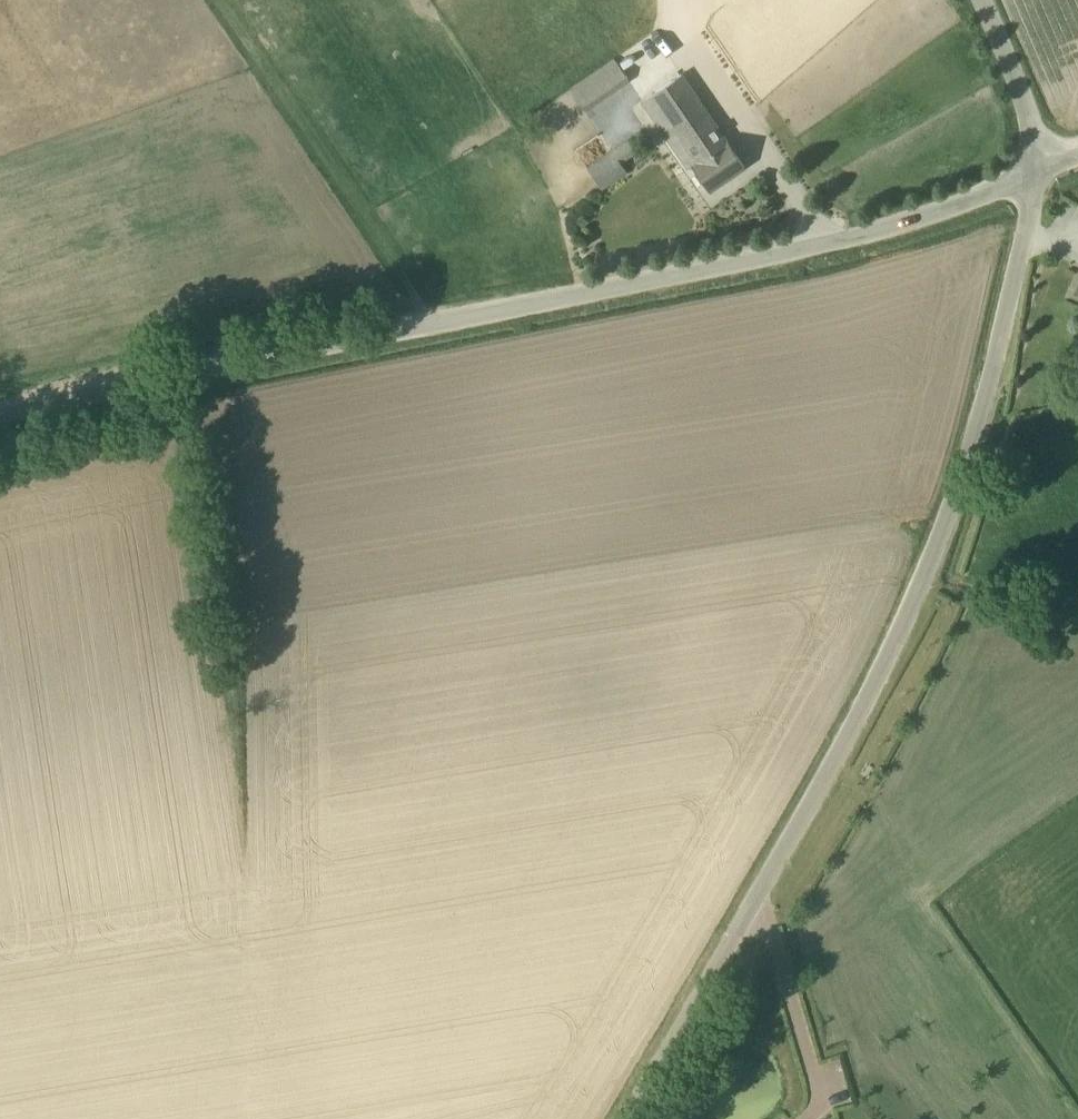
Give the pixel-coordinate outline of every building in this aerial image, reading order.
[(585,109),(629,80),(615,57),(571,87),(585,109)] [(745,167),(679,71),(645,95),(673,134),(680,130),(696,155),(690,159),(710,190),(745,167)] [(576,147),(583,160),(607,146),(599,133),(576,147)] [(601,185),(625,169),(619,161),(636,150),(628,138),(588,166),(601,185)]
